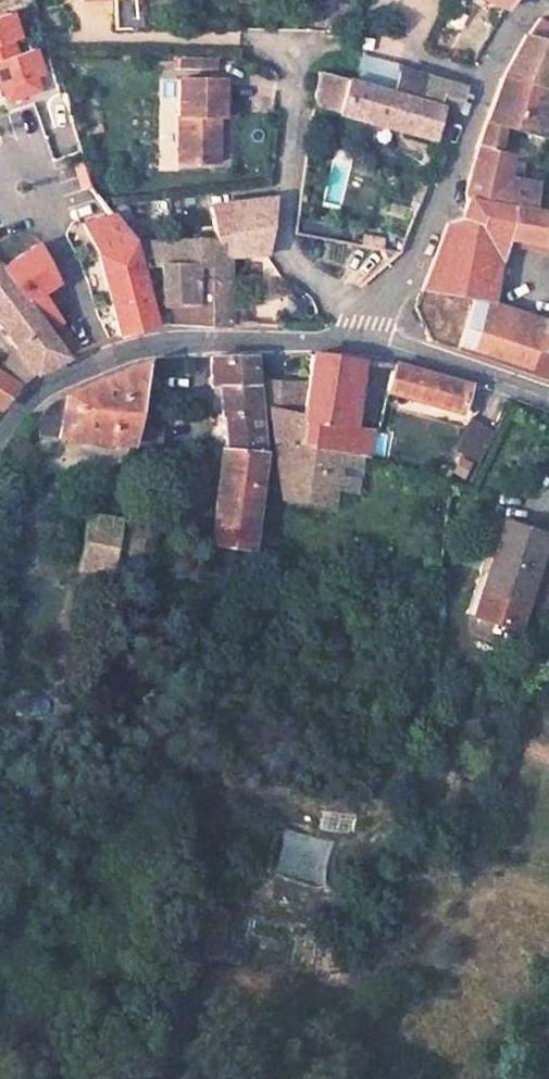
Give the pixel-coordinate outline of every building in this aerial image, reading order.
[(9,11),(0,13),(0,58),(16,52),(11,38),(17,36),(9,11)] [(496,26),(484,19),(473,38),(484,44),(496,26)] [(526,33),(524,34),(501,76),(548,92),(548,41),(526,33)] [(40,73),(32,47),(16,52),(0,58),(0,86),(2,86),(6,101),(39,90),(34,75),(40,73)] [(400,56),(398,65),(411,69),(414,59),(400,56)] [(411,69),(398,65),(392,89),(440,101),(457,106),(465,83),(411,69)] [(316,106),(341,112),(348,78),(321,71),(316,106)] [(542,136),(548,114),(548,92),(501,76),(473,146),(474,148),(497,153),(500,124),(542,136)] [(223,78),(178,77),(177,115),(181,115),(181,159),(214,160),(215,114),(223,114),(223,78)] [(245,111),(273,111),(273,77),(245,77),(245,111)] [(348,78),(341,112),(434,133),(440,101),(392,89),(357,80),(348,78)] [(61,88),(42,93),(52,130),(72,124),(61,88)] [(440,101),(434,133),(445,136),(452,138),(457,106),(440,101)] [(174,169),(171,114),(157,115),(159,170),(174,169)] [(215,114),(214,160),(223,160),(223,114),(215,114)] [(494,174),(497,153),(474,148),(462,193),(463,201),(499,206),(505,176),(494,174)] [(534,181),(505,176),(499,206),(530,211),(534,181)] [(223,324),(215,253),(265,254),(276,197),(211,205),(208,238),(196,237),(171,238),(172,263),(187,263),(188,303),(169,304),(169,322),(189,325),(223,327),(223,324)] [(417,288),(459,298),(455,310),(469,313),(500,237),(548,245),(548,213),(530,211),(499,206),(463,201),(457,219),(443,221),(417,288)] [(118,337),(152,327),(130,243),(109,215),(84,222),(98,254),(118,337)] [(171,238),(149,241),(150,266),(158,266),(161,304),(169,304),(188,303),(187,263),(172,263),(171,238)] [(55,280),(33,242),(0,265),(0,271),(22,301),(38,291),(55,280)] [(8,339),(34,372),(65,357),(22,301),(0,271),(0,329),(8,339)] [(79,349),(38,291),(22,301),(65,357),(79,349)] [(473,302),(469,313),(454,348),(548,381),(548,331),(473,302)] [(0,345),(0,375),(15,387),(34,372),(8,339),(0,345)] [(311,355),(301,417),(295,415),(293,425),(299,426),(296,444),(332,453),(338,426),(341,426),(349,394),(354,359),(311,355)] [(209,387),(219,387),(222,412),(255,410),(251,380),(249,356),(210,356),(209,387)] [(63,392),(46,404),(22,433),(132,443),(148,361),(63,392)] [(394,364),(392,363),(386,390),(459,409),(459,405),(474,409),(479,389),(394,364)] [(1,405),(15,387),(0,375),(0,405),(1,405)] [(302,381),(251,380),(255,410),(256,420),(272,421),(271,411),(295,415),(302,381)] [(222,412),(227,448),(259,452),(256,420),(255,410),(222,412)] [(332,453),(296,444),(299,426),(293,425),(295,415),(271,411),(272,421),(277,447),(281,446),(279,465),(299,470),(295,499),(334,507),(336,489),(337,477),(334,477),(335,462),(358,467),(359,459),(332,453)] [(480,459),(494,428),(472,416),(456,447),(480,459)] [(161,444),(163,425),(136,422),(132,443),(161,444)] [(370,428),(341,426),(338,426),(332,453),(359,459),(368,461),(370,428)] [(214,542),(253,548),(263,452),(259,452),(227,448),(222,447),(214,542)] [(337,477),(336,489),(355,492),(358,467),(335,462),(334,477),(337,477)] [(285,497),(295,499),(299,470),(279,465),(285,497)] [(118,517),(88,513),(74,567),(108,574),(109,570),(118,517)] [(152,521),(118,517),(109,570),(141,577),(152,521)] [(539,530),(496,520),(489,554),(486,568),(492,569),(488,590),(490,590),(484,617),(517,624),(523,599),(539,530)] [(539,530),(523,599),(541,603),(548,570),(548,533),(539,530)] [(489,554),(479,551),(465,612),(484,617),(490,590),(488,590),(492,569),(486,568),(489,554)] [(68,589),(104,596),(108,574),(74,567),(68,589)]
